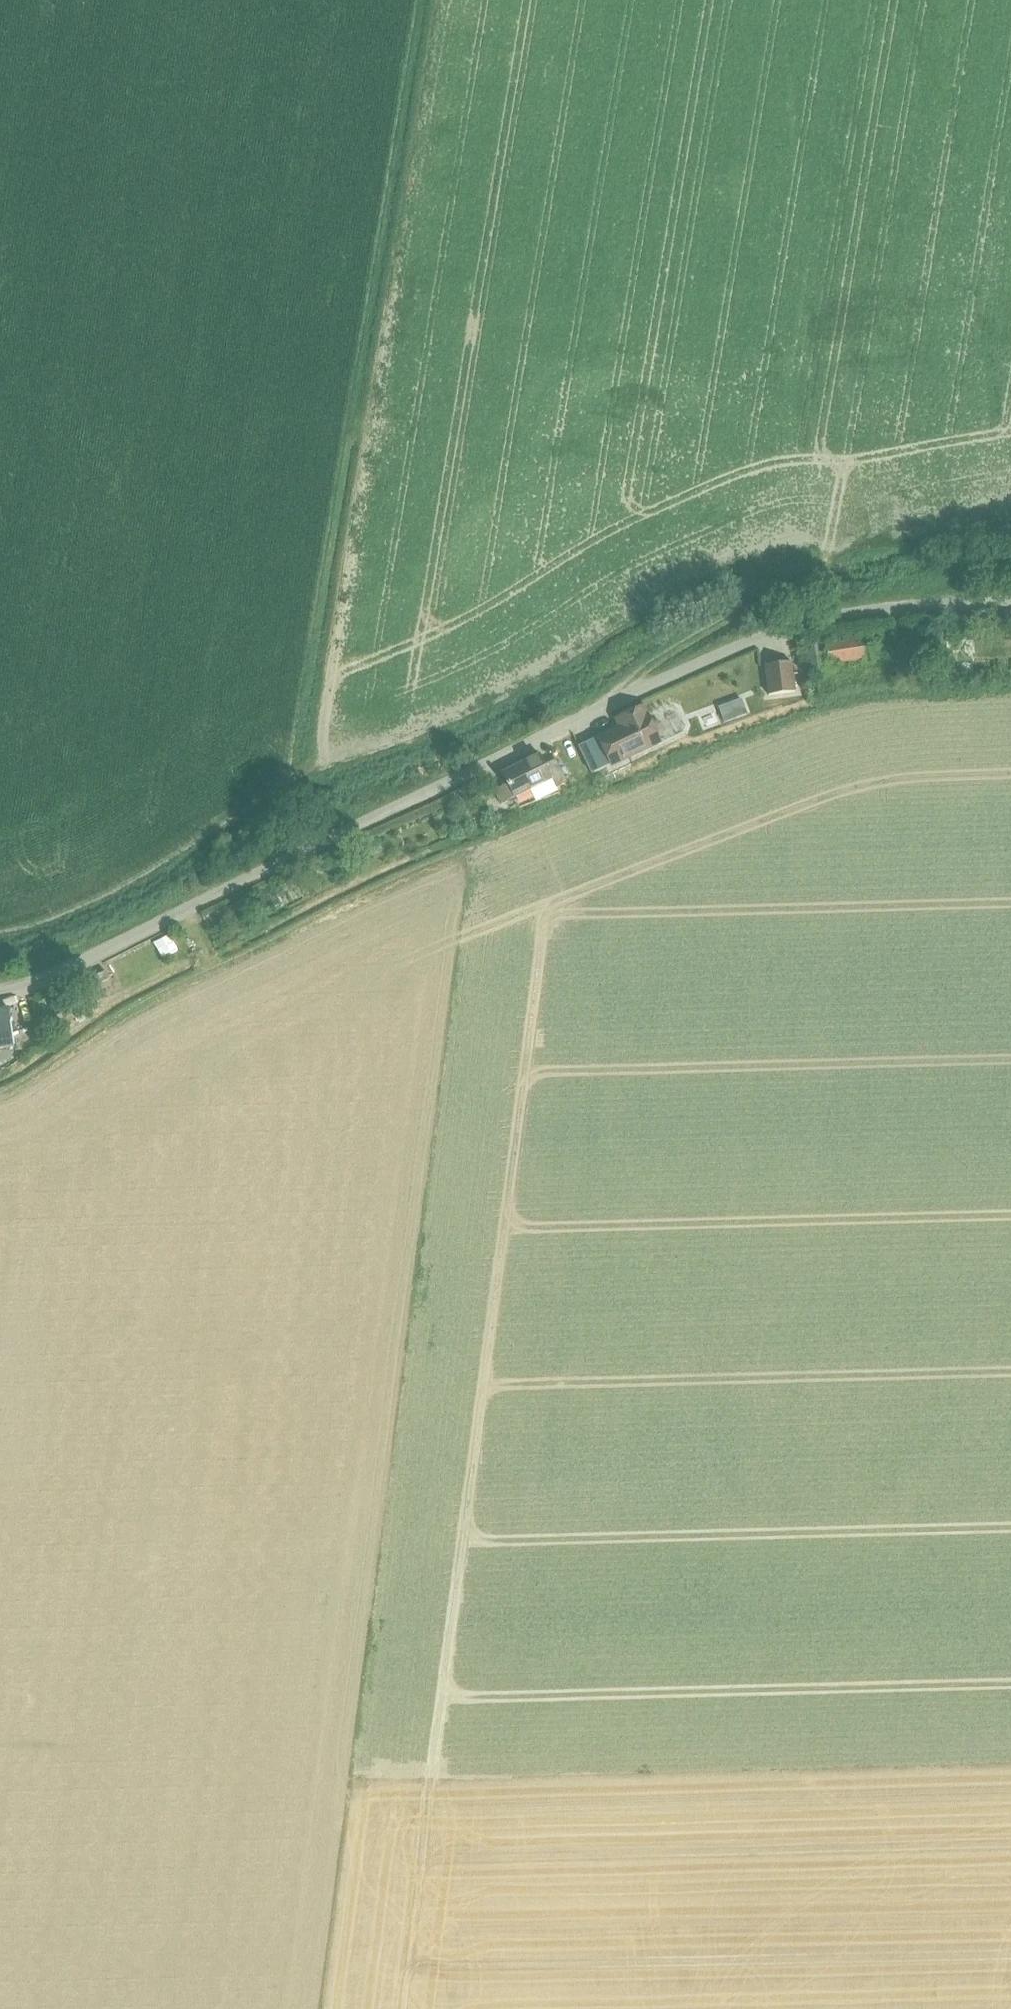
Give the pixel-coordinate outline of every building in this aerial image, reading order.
[(945,634),(935,635),(935,646),(946,645),(945,634)] [(867,637),(823,643),(825,664),(869,658),(867,637)] [(822,671),(819,644),(805,646),(808,673),(822,671)] [(769,695),(795,692),(791,661),(765,665),(769,695)] [(741,699),(719,707),(725,723),(747,715),(741,699)] [(643,706),(615,719),(619,728),(612,731),(612,730),(597,737),(610,765),(627,757),(628,759),(661,742),(658,737),(663,735),(665,729),(662,722),(656,720),(651,723),(643,706)] [(546,762),(541,752),(503,775),(507,783),(494,788),(500,802),(513,797),(548,781),(552,788),(565,782),(554,759),(546,762)] [(376,838),(363,844),(367,853),(380,847),(376,838)] [(244,900),(222,911),(229,924),(251,913),(244,900)] [(105,971),(96,976),(99,984),(109,979),(105,971)] [(13,1048),(11,1039),(8,1011),(0,1012),(0,1050),(13,1048)]
